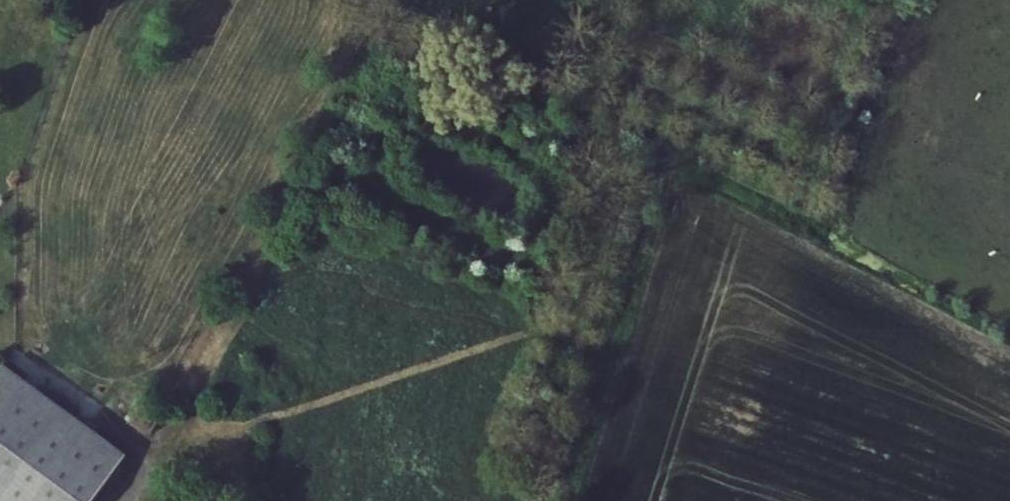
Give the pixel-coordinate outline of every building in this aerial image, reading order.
[(11,361),(0,377),(0,500),(101,500),(104,498),(145,446),(123,432),(11,361)]
